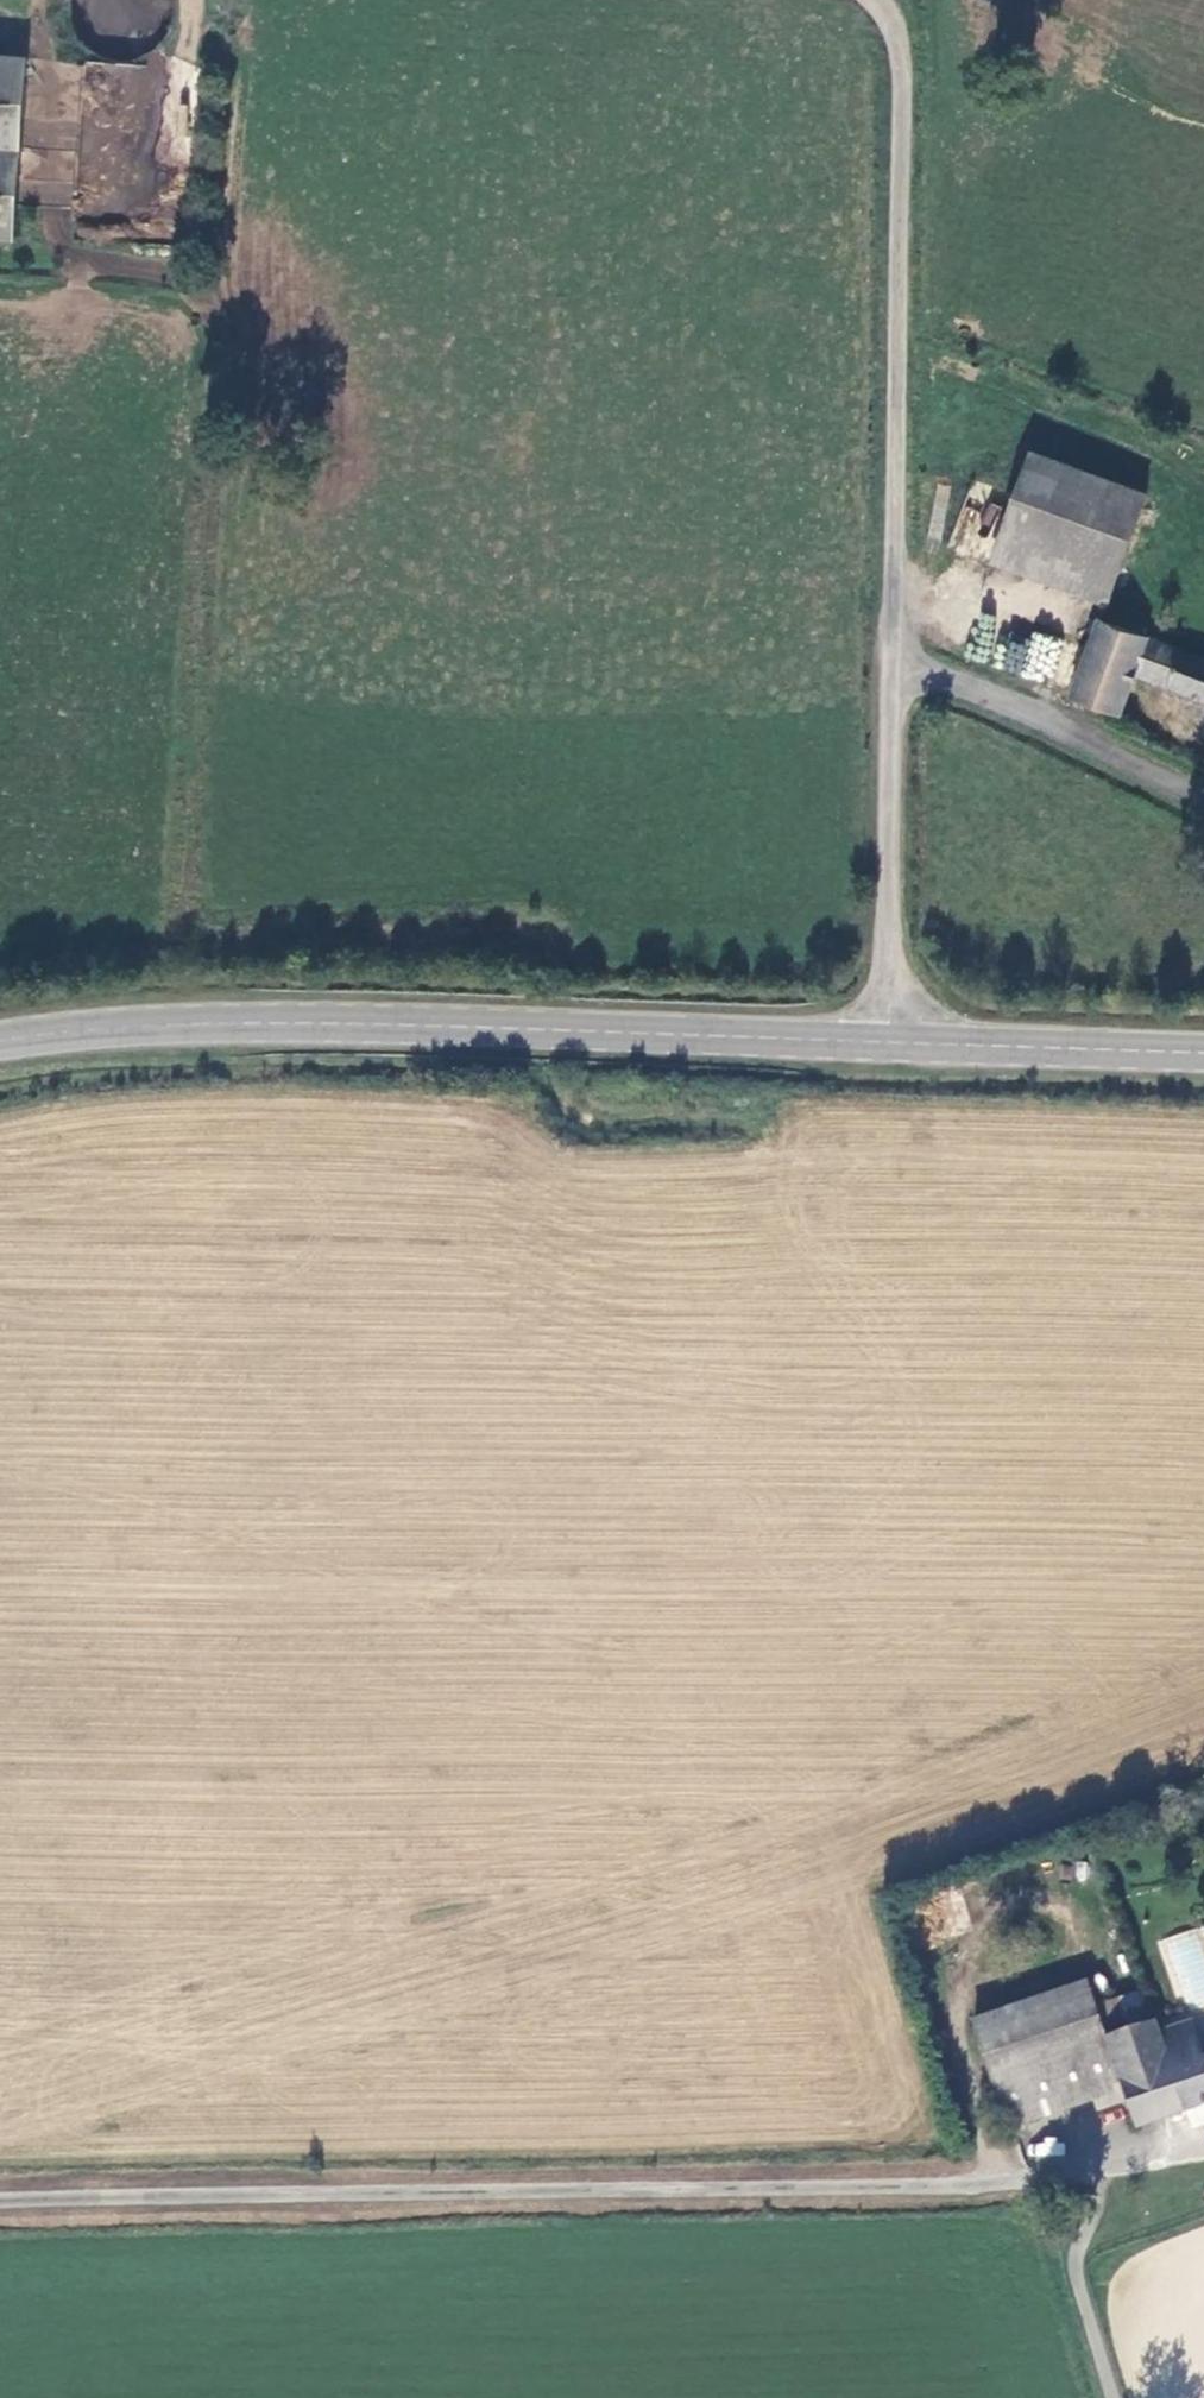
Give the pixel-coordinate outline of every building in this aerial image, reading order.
[(12,246),(25,65),(0,63),(0,245),(12,246)] [(991,565),(1107,607),(1146,495),(1032,452),(991,565)] [(1133,675),(1149,638),(1101,617),(1071,691),(1118,713),(1133,675)] [(1002,671),(1047,683),(1059,639),(1030,632),(1027,647),(1009,642),(1002,671)] [(1133,675),(1165,689),(1180,651),(1149,638),(1133,675)] [(1180,651),(1165,689),(1203,706),(1203,661),(1180,651)] [(1161,1937),(1178,2005),(1203,1998),(1203,1947),(1199,1928),(1161,1937)] [(1094,2111),(1122,2100),(1094,2003),(1085,1977),(966,2016),(1006,2128),(1089,2099),(1094,2111)] [(1141,1987),(1094,2003),(1122,2100),(1133,2126),(1203,2102),(1203,2052),(1200,2053),(1189,2018),(1157,2028),(1154,2016),(1150,2018),(1141,1987)]
